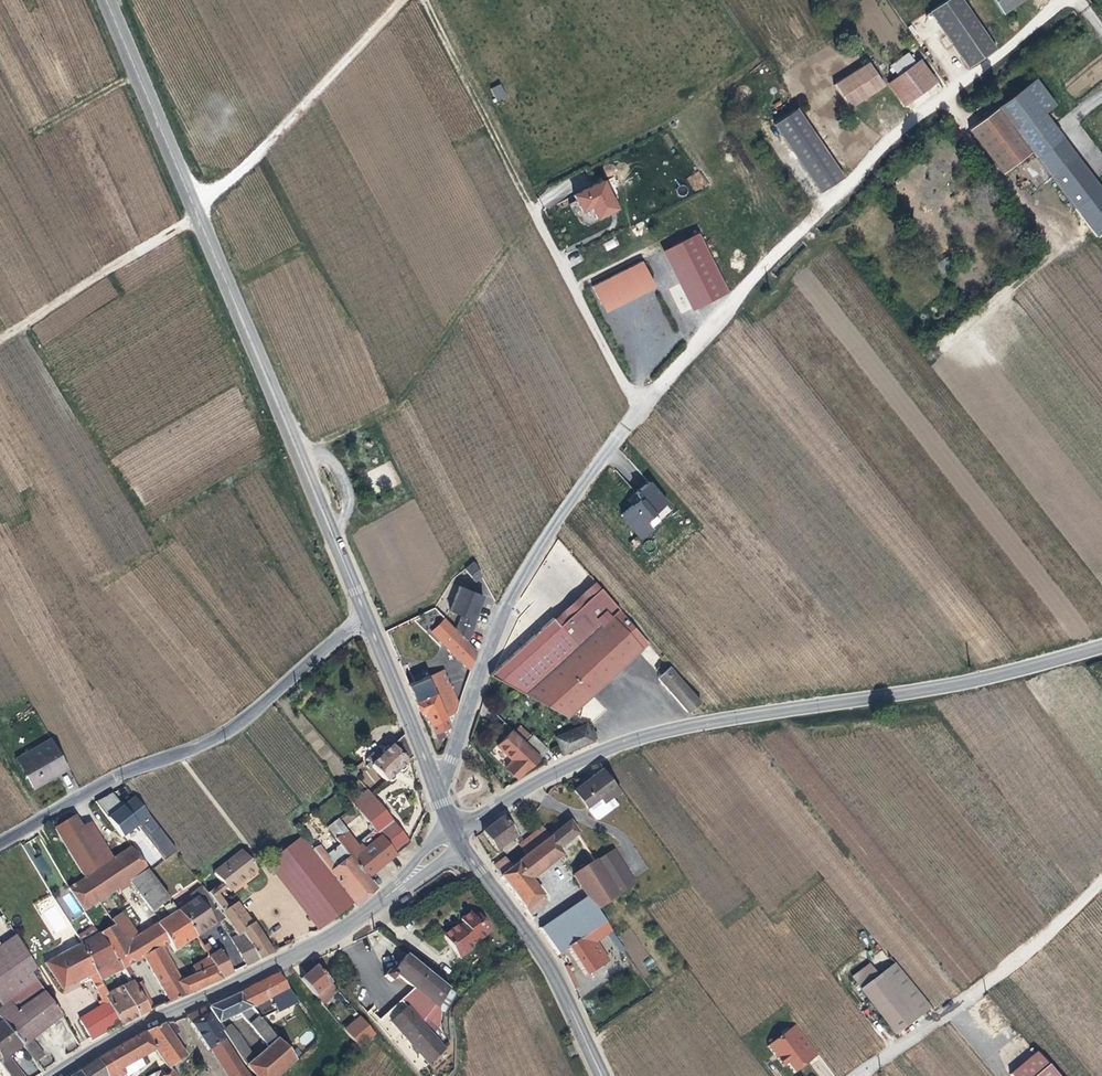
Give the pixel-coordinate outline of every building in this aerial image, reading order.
[(991,57),(953,0),(952,0),(927,19),(965,78),(991,57)] [(999,21),(1029,0),(986,0),(999,21)] [(913,66),(882,89),(898,113),(930,89),(913,66)] [(841,115),(878,93),(863,69),(827,91),(841,115)] [(1025,90),(1044,115),(1055,107),(1036,82),(1025,90)] [(500,83),(490,88),(497,102),(507,97),(500,83)] [(1032,155),(1036,160),(1063,140),(1044,115),(1025,90),(998,110),(1032,155)] [(1003,177),(1032,155),(998,110),(969,132),(1003,177)] [(839,182),(793,113),(770,130),(816,197),(839,182)] [(1074,154),(1048,174),(1094,235),(1101,229),(1101,189),(1074,154)] [(694,188),(706,182),(704,176),(698,179),(696,176),(690,179),(694,188)] [(594,221),(607,214),(606,212),(614,208),(600,182),(571,197),(578,212),(587,208),(594,221)] [(667,246),(697,306),(723,293),(692,233),(667,246)] [(687,311),(697,306),(667,246),(657,251),(687,311)] [(595,306),(646,280),(637,261),(586,286),(595,306)] [(626,506),(621,509),(615,515),(634,538),(641,533),(644,530),(638,522),(648,515),(661,505),(643,483),(629,493),(633,499),(626,506)] [(621,500),(626,506),(633,499),(629,493),(621,500)] [(638,522),(644,530),(653,522),(648,515),(638,522)] [(464,578),(472,573),(465,557),(455,564),(464,578)] [(597,590),(601,587),(594,579),(591,582),(594,586),(597,590)] [(450,627),(459,635),(463,624),(461,623),(464,618),(473,593),(451,584),(440,608),(453,614),(450,627)] [(560,625),(602,589),(601,587),(597,590),(594,586),(554,618),(560,625)] [(554,618),(497,664),(487,672),(483,676),(493,678),(503,676),(563,714),(640,651),(613,618),(621,611),(602,589),(560,625),(554,618)] [(460,661),(460,660),(474,648),(459,635),(450,627),(444,620),(431,632),(460,661)] [(460,660),(460,661),(470,669),(477,651),(474,648),(460,660)] [(685,711),(695,704),(698,703),(667,666),(656,676),(680,705),(685,711)] [(444,669),(408,683),(421,713),(425,712),(434,733),(436,732),(439,738),(444,735),(445,736),(443,741),(445,743),(451,726),(447,715),(456,712),(448,695),(454,692),(444,669)] [(458,704),(454,692),(448,695),(456,712),(458,704)] [(593,741),(585,724),(555,736),(562,753),(593,741)] [(523,740),(510,728),(495,743),(508,758),(502,765),(514,776),(536,753),(523,740)] [(68,759),(51,731),(30,743),(33,749),(22,756),(28,765),(26,767),(35,781),(55,769),(54,767),(68,759)] [(530,734),(523,740),(536,753),(539,756),(545,748),(530,734)] [(412,757),(403,735),(388,748),(386,746),(382,749),(382,752),(383,753),(376,760),(373,757),(368,761),(385,781),(387,779),(389,780),(390,781),(394,777),(394,776),(393,774),(398,769),(399,771),(401,771),(405,767),(403,764),(412,757)] [(33,749),(30,743),(19,750),(22,756),(33,749)] [(514,776),(516,778),(522,775),(526,772),(544,761),(539,756),(536,753),(514,776)] [(355,767),(352,770),(358,778),(361,775),(355,767)] [(575,792),(594,817),(596,820),(600,820),(603,818),(618,805),(613,798),(621,791),(604,769),(575,792)] [(367,789),(352,801),(357,806),(363,802),(368,807),(372,802),(368,797),(371,794),(367,789)] [(113,792),(108,794),(119,809),(124,806),(113,792)] [(108,794),(96,801),(122,836),(151,816),(139,801),(127,810),(124,806),(119,809),(108,794)] [(363,802),(357,806),(376,831),(395,855),(409,843),(371,794),(368,797),(372,802),(368,807),(363,802)] [(139,801),(136,797),(124,806),(127,810),(139,801)] [(351,810),(335,816),(339,820),(342,825),(343,827),(355,818),(351,810)] [(75,814),(52,828),(60,840),(82,826),(75,814)] [(329,817),(327,815),(321,819),(335,838),(347,832),(343,827),(342,825),(337,828),(334,824),(339,820),(335,816),(334,814),(329,817)] [(508,830),(501,819),(482,832),(495,851),(500,848),(503,851),(512,844),(510,841),(513,839),(515,842),(519,840),(511,829),(508,830)] [(60,840),(84,877),(114,858),(91,821),(82,826),(60,840)] [(568,822),(546,839),(535,848),(499,876),(529,914),(543,904),(538,897),(540,895),(533,885),(529,879),(532,876),(560,855),(555,848),(576,833),(568,822)] [(535,848),(546,839),(539,830),(527,838),(535,848)] [(343,848),(350,857),(367,878),(395,855),(376,831),(358,846),(347,832),(335,838),(343,848)] [(313,849),(302,836),(268,861),(275,869),(286,870),(296,882),(323,862),(313,849)] [(499,876),(535,848),(527,838),(516,847),(522,855),(508,865),(502,858),(492,865),(499,876)] [(320,846),(313,849),(323,862),(354,900),(357,905),(374,888),(367,878),(350,857),(337,867),(330,858),(320,846)] [(114,858),(84,877),(98,901),(131,880),(151,908),(153,906),(155,908),(169,898),(131,847),(114,858)] [(243,848),(214,870),(229,890),(258,867),(243,848)] [(343,848),(330,858),(337,867),(350,857),(343,848)] [(594,861),(593,859),(572,873),(573,875),(572,876),(585,896),(594,910),(595,909),(634,884),(612,850),(594,861)] [(286,870),(275,869),(320,926),(354,900),(323,862),(296,882),(286,870)] [(537,882),(532,876),(529,879),(533,885),(537,882)] [(84,877),(68,887),(82,910),(98,901),(84,877)] [(192,900),(178,909),(195,936),(224,917),(221,912),(207,892),(202,885),(188,895),(192,900)] [(213,888),(207,892),(221,912),(227,908),(213,888)] [(594,910),(585,896),(539,927),(556,954),(565,947),(604,922),(595,909),(594,910)] [(238,901),(235,903),(245,920),(248,918),(252,925),(253,924),(238,901)] [(221,912),(224,917),(236,935),(240,932),(244,938),(257,959),(271,952),(253,924),(252,925),(248,918),(245,920),(235,903),(227,908),(221,912)] [(110,920),(112,924),(135,960),(144,956),(160,948),(168,942),(174,951),(195,936),(178,909),(137,936),(122,912),(110,920)] [(455,924),(441,934),(457,956),(472,946),(470,944),(485,933),(478,923),(482,920),(477,913),(472,916),(469,911),(459,918),(460,921),(462,923),(456,927),(455,924)] [(478,923),(485,933),(490,930),(482,920),(478,923)] [(621,952),(623,950),(604,922),(565,947),(584,976),(606,961),(593,941),(605,933),(618,951),(619,950),(621,952)] [(112,924),(96,933),(113,961),(118,958),(125,970),(128,975),(131,981),(134,979),(127,965),(135,960),(112,924)] [(91,926),(76,934),(80,942),(79,942),(95,971),(113,961),(96,933),(91,926)] [(15,935),(0,946),(0,1017),(1,1019),(20,1044),(33,1061),(42,1054),(30,1038),(50,1024),(52,1027),(63,1020),(31,969),(35,968),(15,935)] [(257,959),(244,938),(234,944),(238,953),(245,964),(257,959)] [(95,971),(79,942),(44,962),(63,989),(88,976),(100,998),(96,1000),(99,1006),(79,1016),(89,1037),(119,1021),(104,993),(105,989),(95,971)] [(207,943),(201,946),(208,957),(220,978),(231,972),(218,951),(213,954),(212,952),(212,951),(207,943)] [(160,948),(144,956),(169,1001),(185,995),(177,981),(173,973),(166,960),(160,948)] [(381,1032),(394,1046),(417,1073),(443,1049),(439,1044),(445,1040),(439,1025),(439,1009),(444,1013),(458,995),(406,954),(392,971),(388,968),(383,976),(390,981),(395,974),(412,987),(378,1019),(373,1013),(377,1009),(373,1005),(365,1013),(381,1032)] [(177,981),(185,995),(221,979),(220,978),(208,957),(192,966),(195,972),(177,981)] [(169,959),(166,960),(173,973),(176,972),(169,959)] [(315,966),(300,978),(322,1004),(336,991),(315,966)] [(890,1038),(926,1011),(890,968),(875,979),(866,967),(847,981),(890,1038)] [(128,975),(125,970),(114,975),(117,981),(128,975)] [(293,1000),(277,974),(238,992),(250,1006),(256,1013),(259,1016),(276,1008),(293,1000)] [(117,981),(120,986),(131,981),(128,975),(117,981)] [(120,986),(135,1015),(153,1007),(149,999),(142,1002),(131,981),(120,986)] [(104,993),(119,1021),(120,1023),(135,1015),(120,986),(104,993)] [(250,1006),(238,992),(207,1006),(217,1021),(226,1018),(250,1006)] [(295,1003),(293,1000),(276,1008),(278,1011),(295,1003)] [(204,1008),(185,1016),(207,1048),(210,1046),(223,1037),(204,1008)] [(294,1059),(267,1027),(263,1022),(259,1016),(256,1013),(247,1021),(268,1045),(258,1054),(246,1036),(244,1038),(240,1032),(238,1029),(235,1031),(229,1023),(221,1027),(243,1059),(257,1075),(274,1075),(277,1073),(294,1059)] [(359,1017),(344,1030),(359,1046),(373,1033),(359,1017)] [(226,1018),(217,1021),(221,1027),(229,1023),(226,1018)] [(8,1075),(17,1067),(7,1054),(20,1044),(1,1019),(0,1019),(0,1056),(1,1058),(0,1059),(0,1064),(8,1075)] [(167,1020),(143,1031),(155,1047),(169,1066),(186,1054),(172,1034),(179,1030),(173,1020),(171,1021),(167,1020)] [(791,1028),(785,1032),(778,1037),(763,1049),(778,1070),(782,1066),(789,1075),(814,1058),(791,1028)] [(778,1037),(785,1032),(783,1029),(776,1034),(778,1037)] [(95,1058),(106,1075),(107,1075),(115,1075),(125,1071),(122,1066),(133,1060),(137,1068),(145,1064),(140,1056),(155,1047),(143,1031),(95,1058)] [(223,1037),(210,1046),(229,1074),(242,1066),(223,1037)] [(38,1060),(44,1067),(52,1061),(47,1054),(38,1060)] [(1032,1056),(1007,1075),(1049,1075),(1032,1056)] [(78,1069),(82,1075),(104,1075),(106,1075),(95,1058),(78,1069)] [(122,1066),(125,1071),(126,1074),(137,1068),(133,1060),(122,1066)] [(248,1073),(242,1066),(229,1074),(228,1074),(230,1075),(250,1075),(248,1073)] [(8,1075),(25,1075),(17,1067),(8,1075)]
